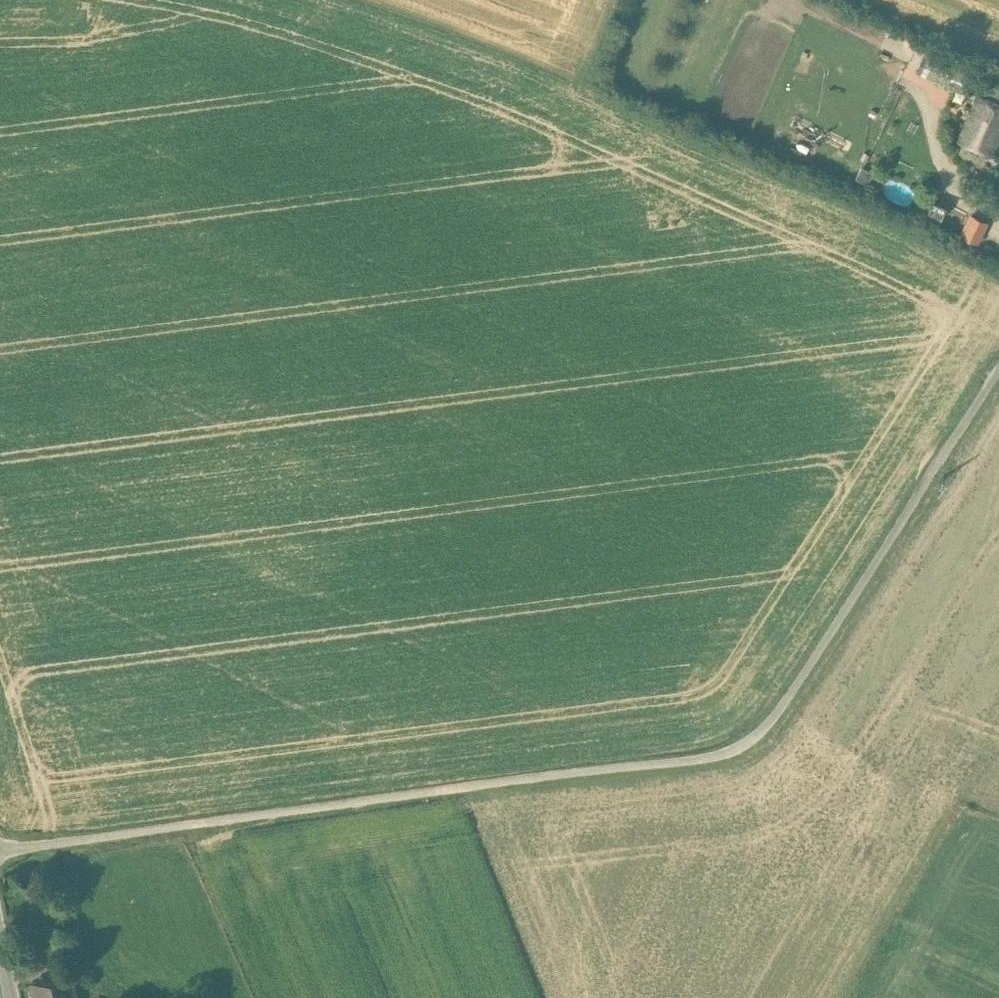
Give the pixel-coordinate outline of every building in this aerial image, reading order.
[(994,70),(987,88),(998,93),(998,72),(994,70)] [(979,96),(966,128),(996,140),(998,133),(998,104),(979,96)] [(996,140),(966,128),(962,140),(991,152),(996,140)] [(32,982),(34,997),(77,997),(73,975),(32,982)]
